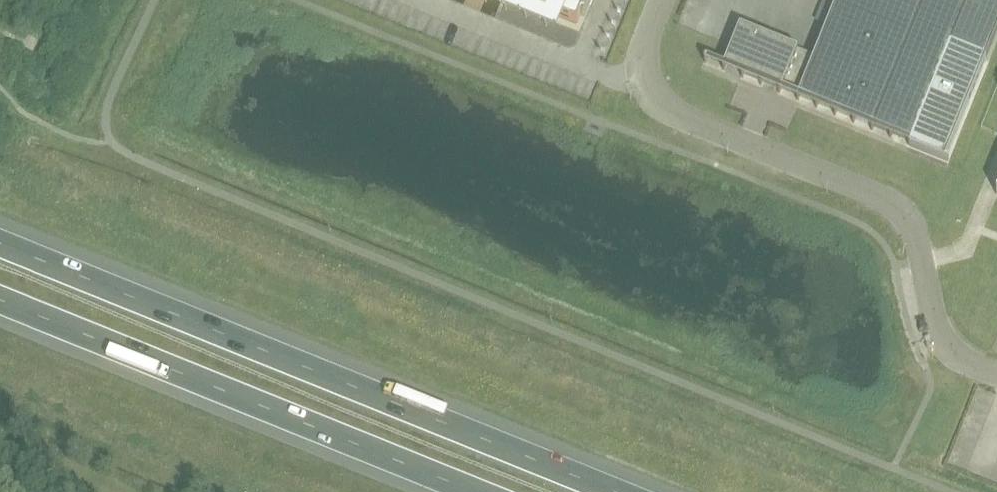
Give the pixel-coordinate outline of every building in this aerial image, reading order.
[(551,16),(552,14),(576,24),(586,0),(511,0),(551,16)] [(724,66),(910,141),(908,145),(910,146),(945,161),(946,159),(996,33),(996,0),(837,0),(814,57),(798,51),(798,50),(740,27),(724,66)] [(813,11),(818,0),(803,0),(800,6),(813,11)] [(709,65),(706,76),(722,81),(725,69),(709,65)]
